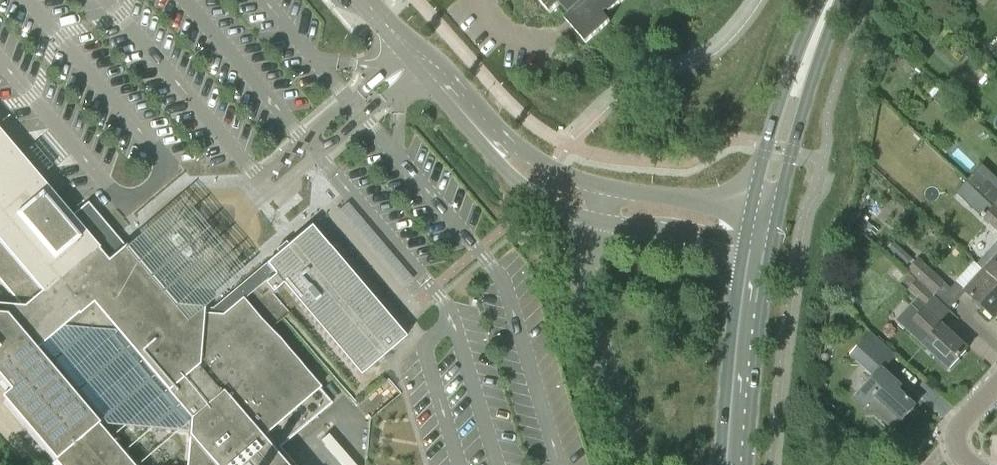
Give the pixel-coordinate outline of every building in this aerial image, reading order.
[(586,44),(611,22),(604,15),(608,12),(609,13),(624,0),(537,0),(550,15),(560,7),(568,16),(564,20),(573,29),(586,44)] [(273,454),(332,405),(243,300),(273,275),(360,378),(405,339),(310,228),(265,266),(204,318),(202,318),(202,313),(173,311),(167,304),(124,253),(110,265),(98,251),(99,250),(0,134),(0,276),(19,298),(0,297),(0,383),(8,393),(0,400),(0,401),(55,464),(131,464),(23,339),(37,328),(116,334),(190,421),(186,464),(282,464),(273,454)] [(976,190),(993,206),(996,209),(996,190),(986,179),(976,190)] [(983,218),(996,231),(996,209),(993,206),(983,218)] [(887,251),(905,268),(912,260),(894,243),(887,251)] [(985,273),(996,284),(996,247),(995,246),(984,258),(992,266),(985,273)] [(908,271),(934,295),(945,283),(918,259),(908,271)] [(352,275),(386,312),(387,312),(392,318),(401,310),(361,267),(352,275)] [(985,273),(965,293),(995,321),(996,318),(996,284),(985,273)] [(910,275),(903,283),(909,289),(907,290),(925,306),(934,296),(910,275)] [(924,309),(912,322),(930,339),(923,347),(948,371),(968,350),(942,326),(924,309)] [(865,409),(869,405),(869,414),(879,414),(891,425),(896,425),(900,420),(902,422),(915,408),(897,391),(901,388),(882,371),(895,357),(871,334),(851,356),(875,378),(854,400),(865,409)]
